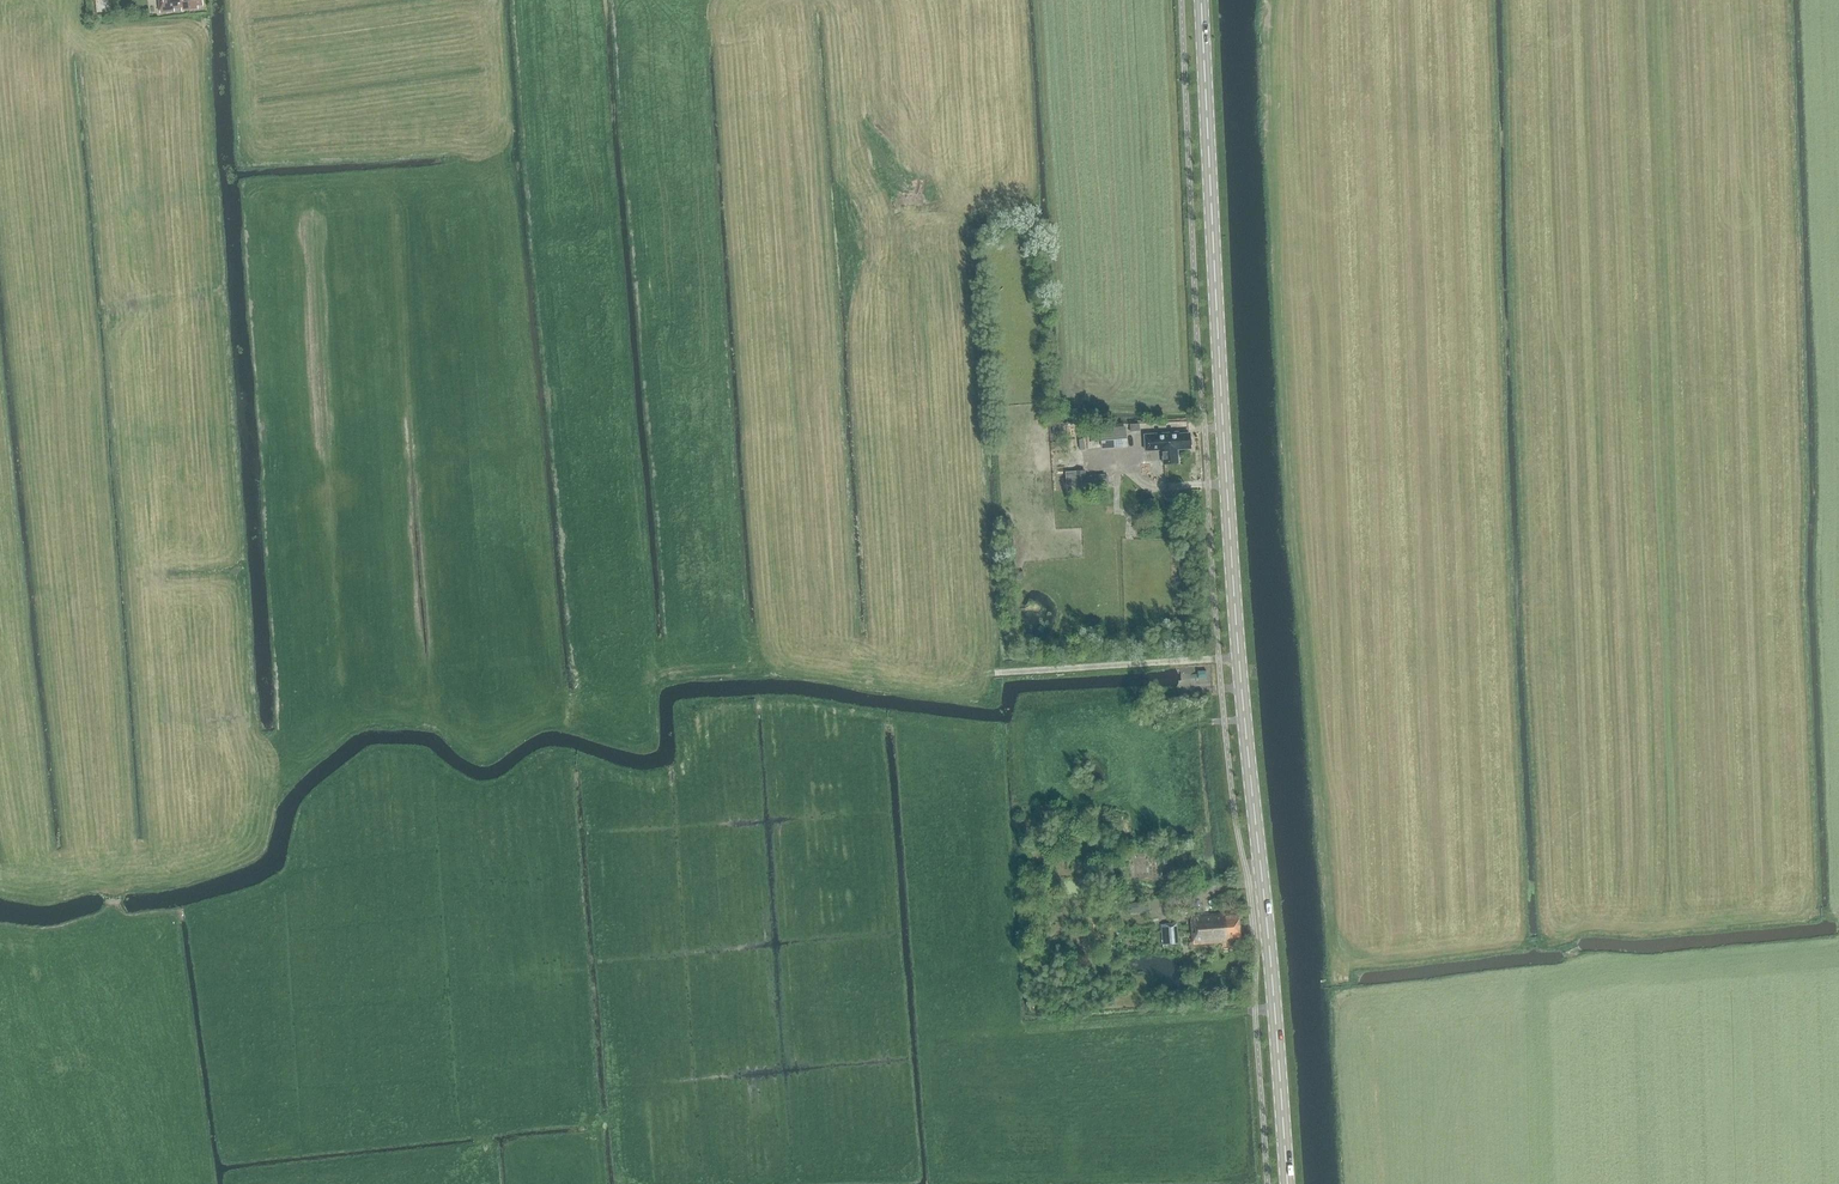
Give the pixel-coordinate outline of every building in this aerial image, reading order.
[(203,0),(159,0),(159,13),(174,11),(174,9),(182,8),(183,10),(197,9),(197,6),(204,6),(203,0)] [(1127,447),(1126,427),(1100,428),(1100,444),(1101,449),(1127,447)] [(1144,435),(1145,451),(1162,450),(1163,464),(1178,463),(1177,450),(1190,449),(1190,446),(1191,445),(1191,440),(1189,439),(1189,434),(1178,434),(1178,433),(1144,435)] [(1127,913),(1149,911),(1148,901),(1126,903),(1127,913)] [(1192,915),(1194,944),(1227,942),(1226,937),(1240,936),(1239,915),(1225,916),(1225,913),(1192,915)] [(1178,944),(1177,922),(1160,923),(1161,945),(1178,944)]
